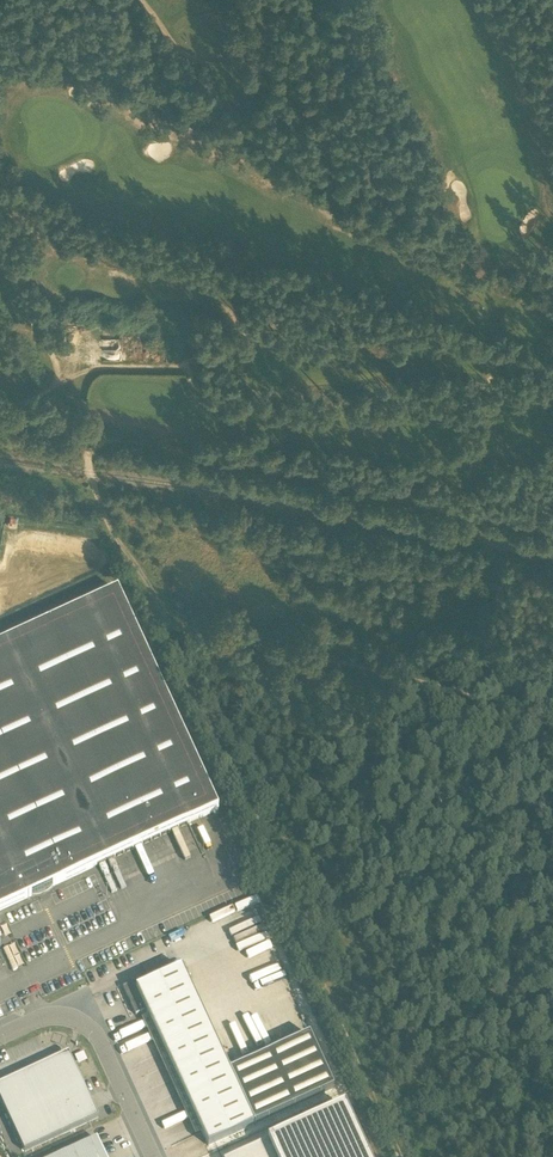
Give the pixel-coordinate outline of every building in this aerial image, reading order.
[(219,809),(120,591),(0,646),(0,910),(219,809)] [(310,1035),(231,1071),(183,967),(149,983),(146,977),(124,987),(136,1015),(146,1010),(209,1146),(256,1125),(335,1088),(310,1035)] [(71,1063),(70,1062),(70,1061),(63,1058),(62,1059),(61,1059),(60,1057),(0,1084),(0,1097),(25,1151),(99,1117),(73,1062),(71,1063)] [(97,1139),(60,1156),(106,1156),(97,1139)]
